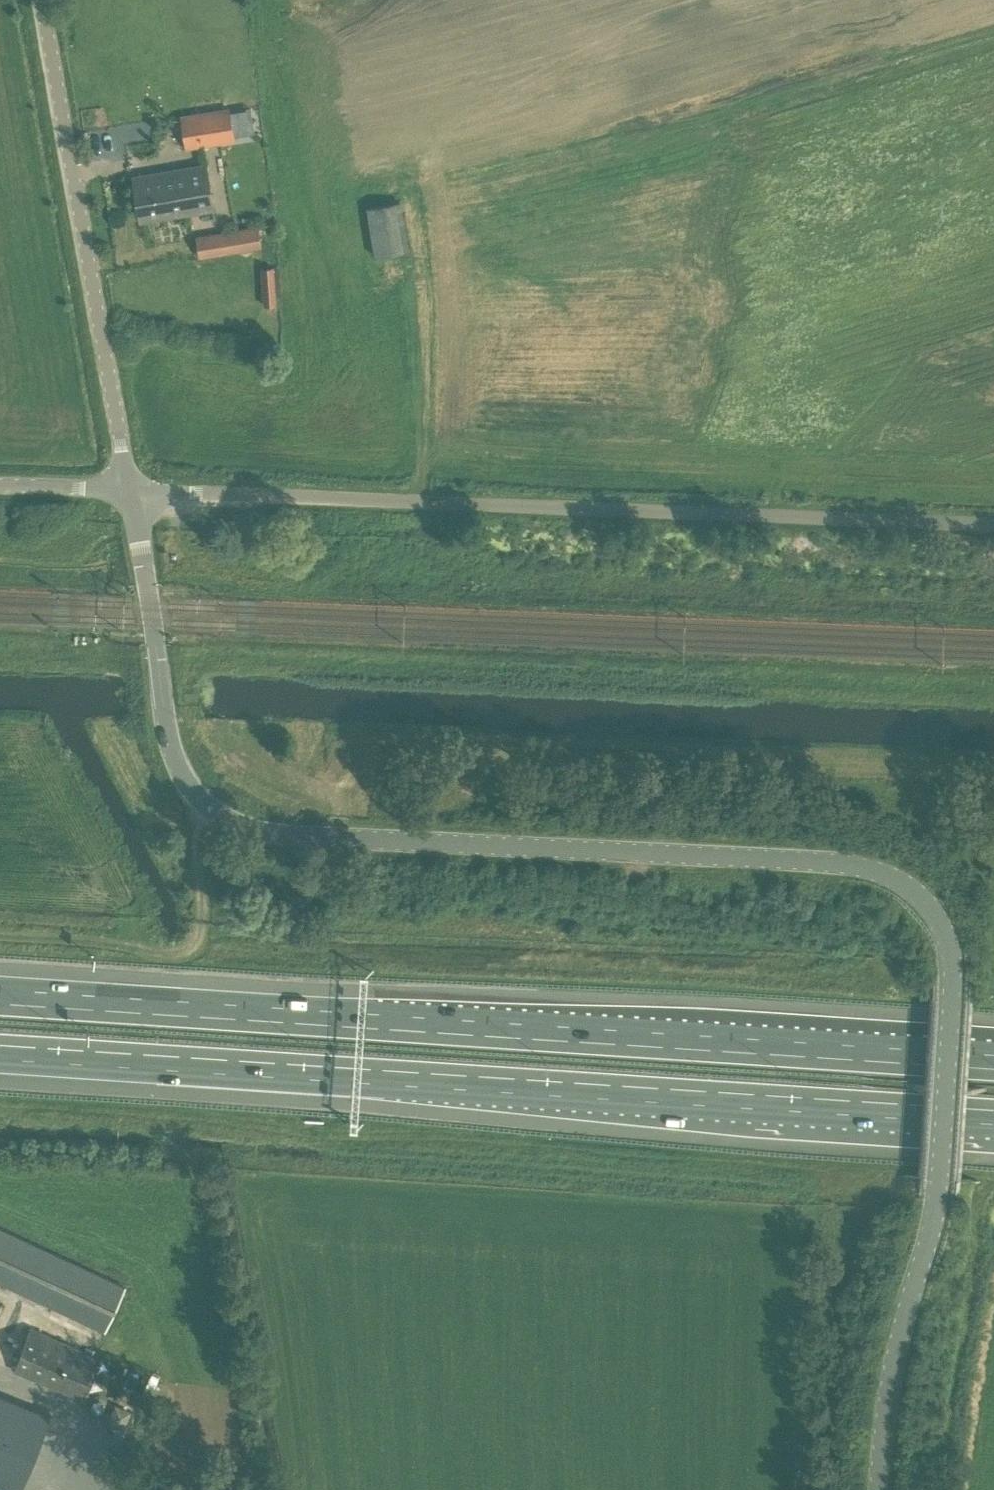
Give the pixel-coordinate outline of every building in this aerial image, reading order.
[(229,111),(228,108),(181,116),(187,148),(234,140),(233,136),(250,134),(246,109),(229,111)] [(141,221),(215,209),(207,164),(133,176),(141,221)] [(375,257),(410,250),(401,202),(366,207),(375,257)] [(259,228),(259,226),(197,236),(201,258),(262,247),(262,245),(266,245),(263,227),(259,228)] [(276,303),(273,267),(261,268),(264,304),(276,303)] [(294,920),(295,908),(280,907),(279,919),(294,920)] [(52,1251),(0,1227),(0,1281),(29,1294),(104,1329),(125,1285),(52,1251)] [(80,1395),(95,1355),(31,1326),(14,1369),(80,1395)] [(50,1415),(0,1395),(0,1482),(20,1489),(50,1415)]
